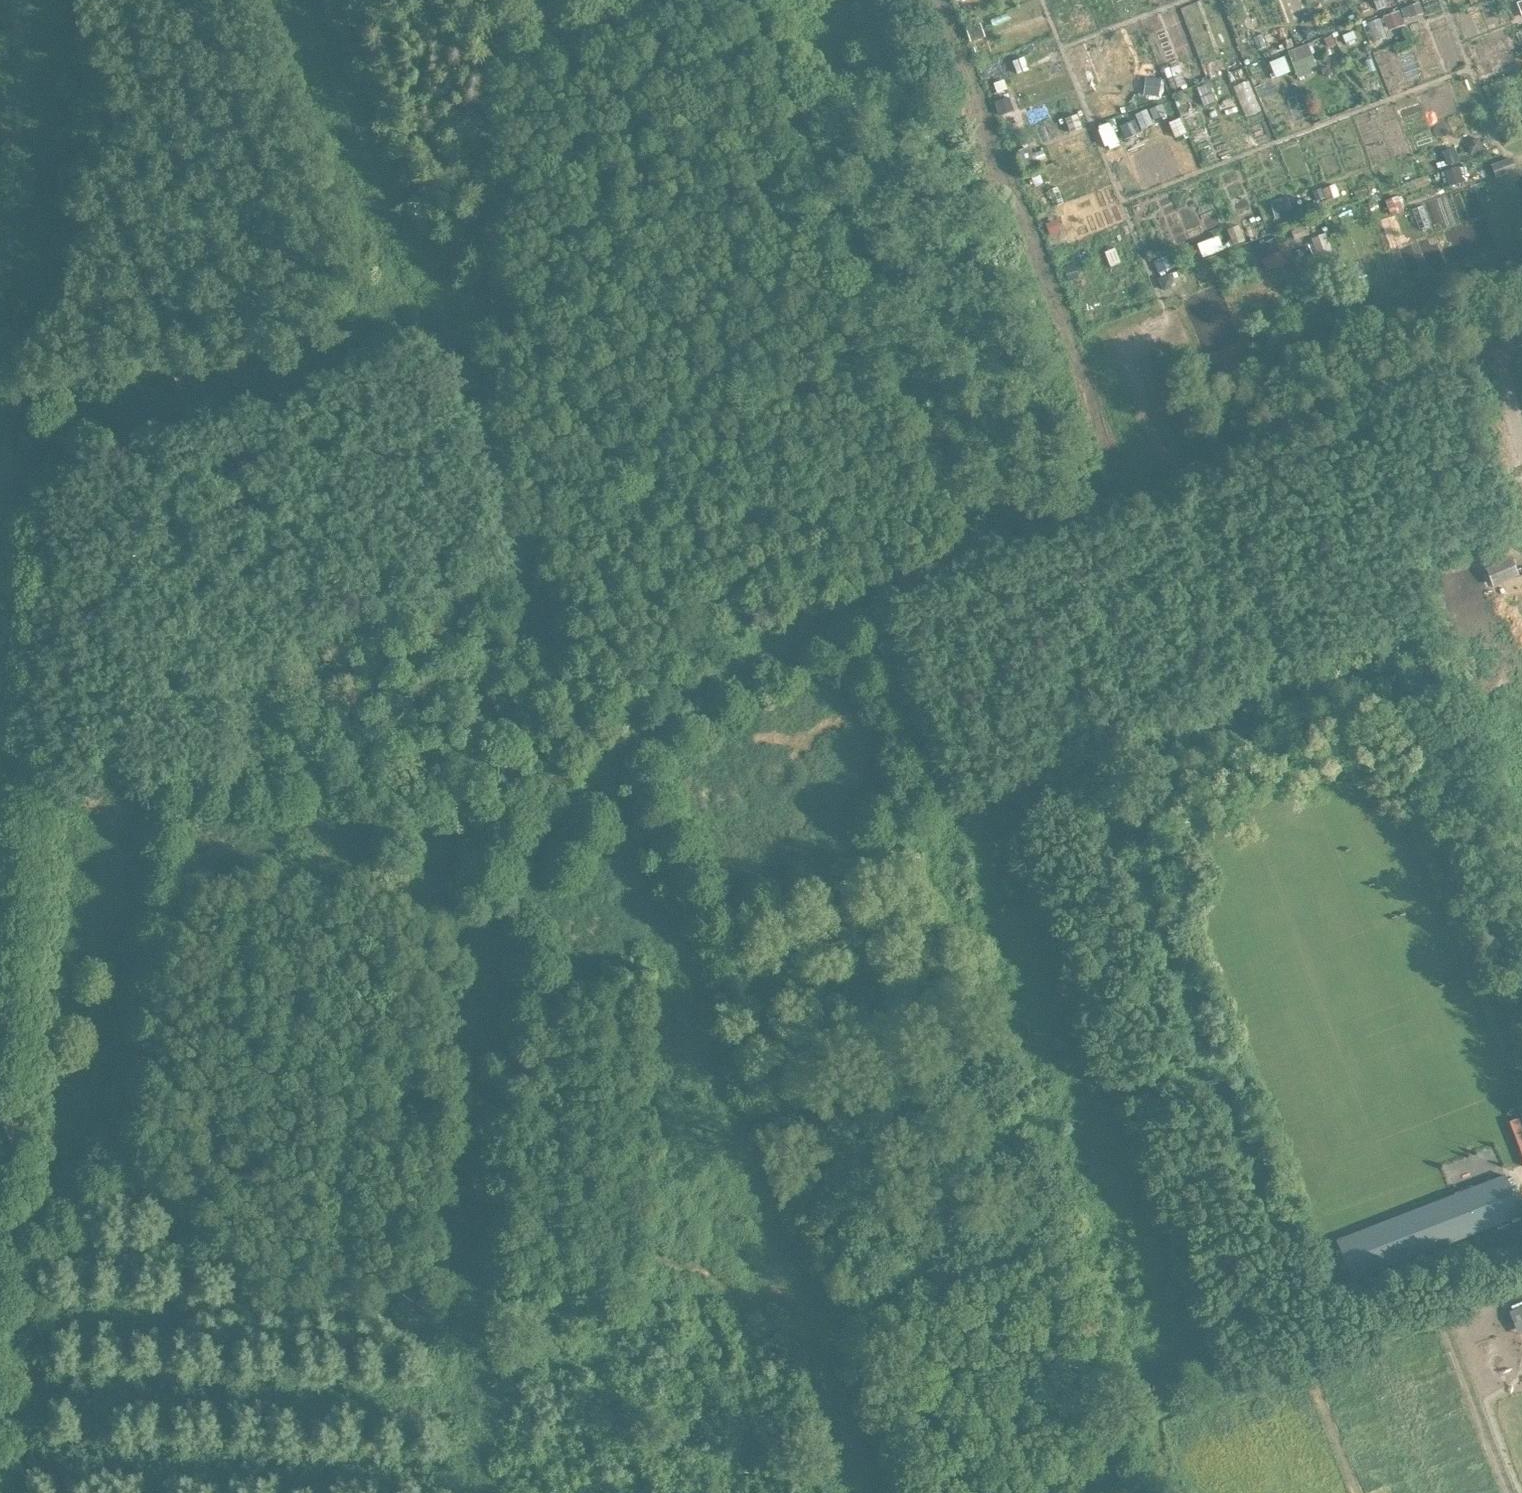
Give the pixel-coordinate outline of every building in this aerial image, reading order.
[(1377,10),(1387,6),(1384,0),(1374,0),(1377,10)] [(1419,2),(1406,7),(1410,18),(1423,13),(1419,2)] [(1399,11),(1383,17),(1389,31),(1404,25),(1399,11)] [(1308,44),(1288,52),(1296,73),(1309,68),(1316,66),(1308,44)] [(1179,64),(1164,70),(1171,89),(1186,84),(1179,64)] [(1454,147),(1442,152),(1447,166),(1460,161),(1454,147)] [(1495,166),(1500,178),(1519,171),(1514,159),(1495,166)] [(1460,167),(1445,171),(1449,186),(1464,182),(1460,167)] [(1282,198),(1270,202),(1276,218),(1288,214),(1287,211),(1282,198)] [(1275,238),(1256,246),(1262,259),(1281,252),(1275,238)] [(1510,552),(1477,565),(1483,582),(1517,568),(1510,552)] [(1351,1280),(1520,1215),(1505,1176),(1336,1241),(1351,1280)]
